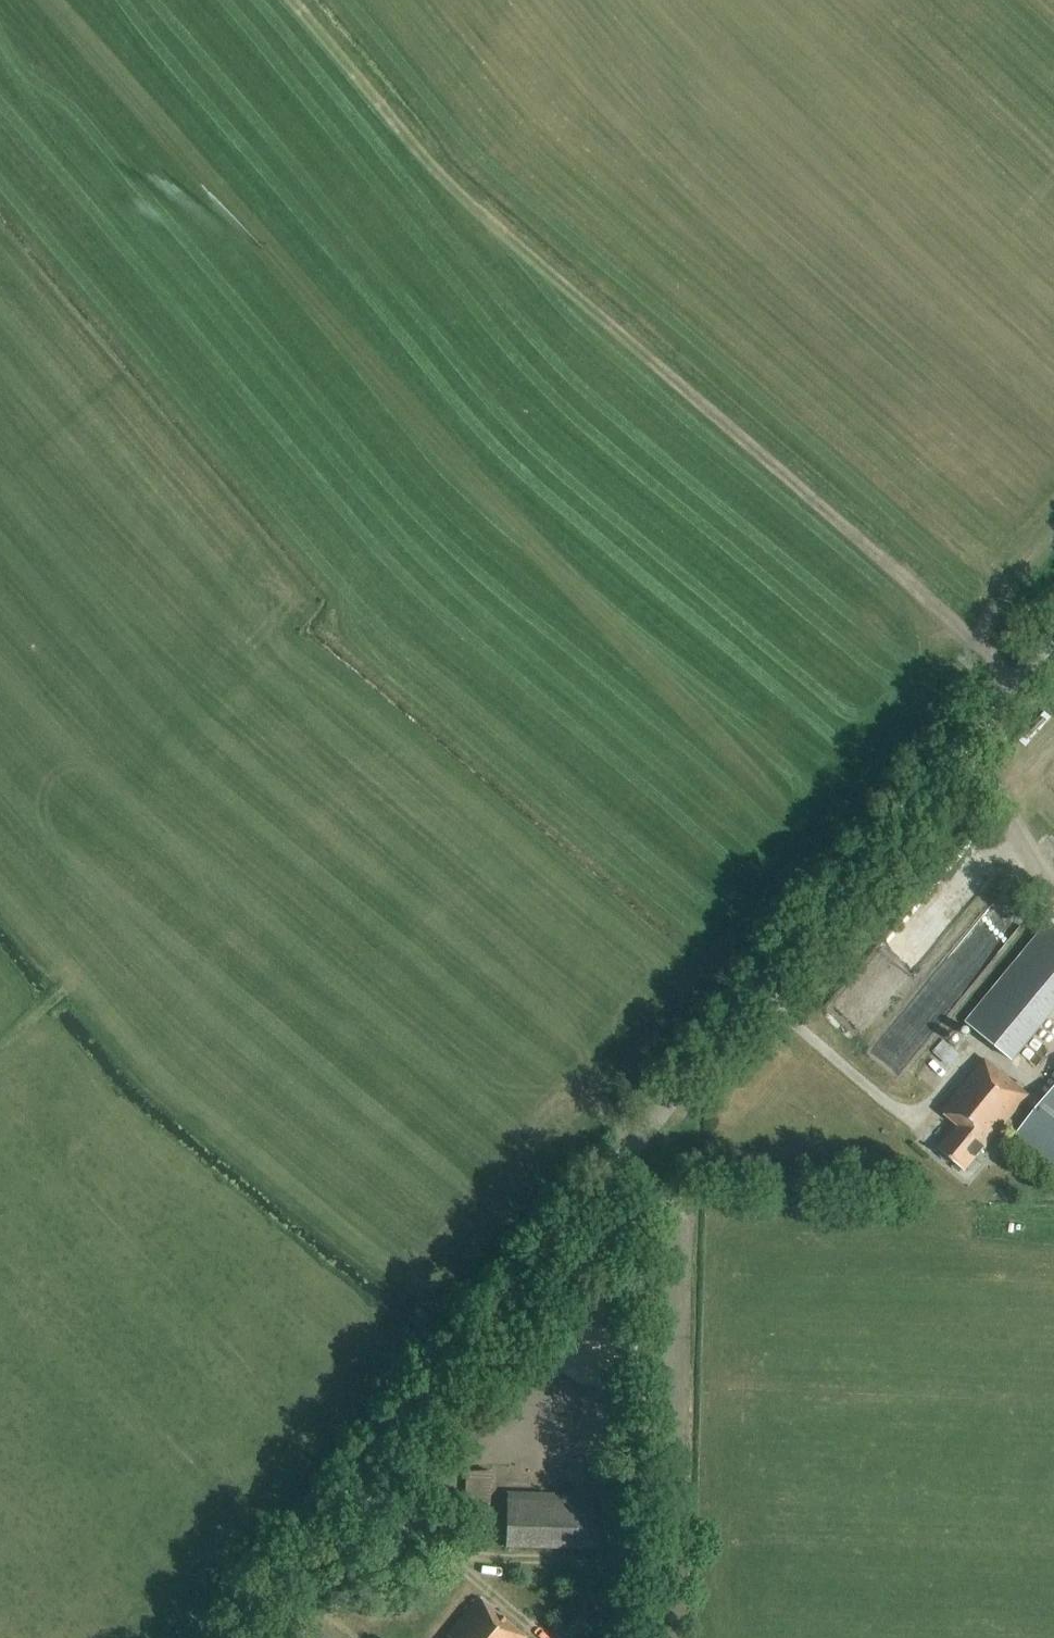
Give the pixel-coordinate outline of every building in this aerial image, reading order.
[(999,994),(972,1028),(1012,1061),(1040,1027),(999,994)] [(985,1149),(1029,1096),(985,1060),(941,1113),(957,1126),(938,1150),(965,1172),(984,1149),(985,1149)] [(1013,1139),(1053,1172),(1053,1089),(1013,1139)] [(491,1511),(493,1473),(469,1472),(466,1509),(491,1511)] [(507,1493),(505,1549),(596,1551),(596,1495),(552,1494),(549,1494),(549,1493),(532,1492),(532,1494),(507,1493)] [(485,1539),(487,1518),(468,1516),(466,1537),(485,1539)] [(525,1637),(478,1599),(447,1637),(525,1637)]
